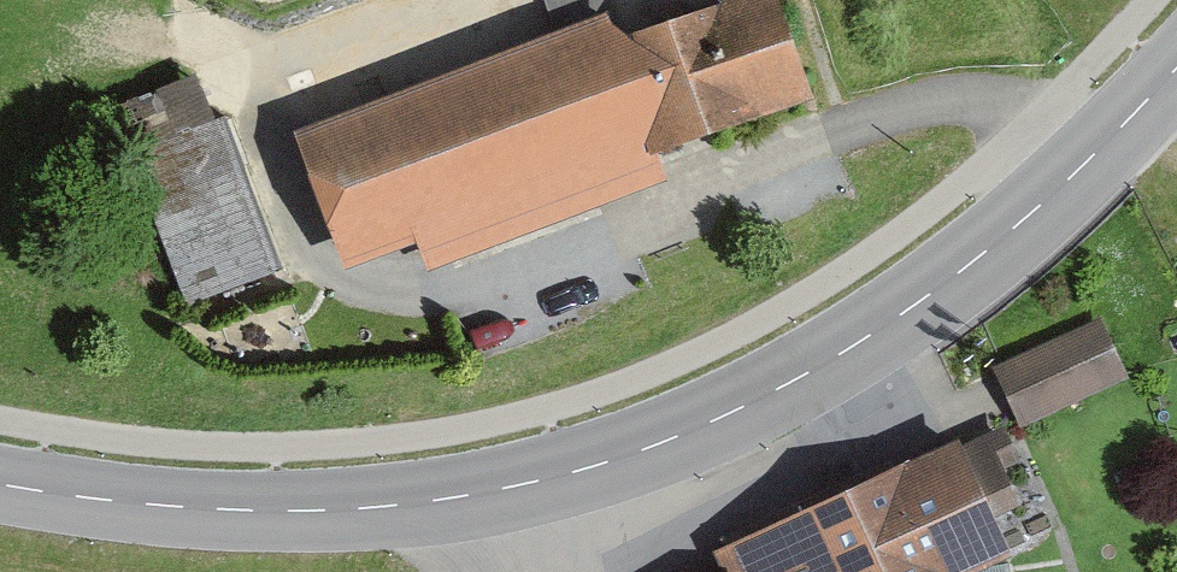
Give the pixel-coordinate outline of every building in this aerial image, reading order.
[(553,42),(560,61),(568,58),(611,42),(596,0),(538,0),(553,42)] [(796,95),(766,0),(725,0),(677,17),(673,6),(656,12),(661,24),(611,42),(568,58),(604,164),(796,95)] [(560,61),(553,42),(297,135),(338,249),(405,227),(408,235),(604,164),(568,58),(560,61)] [(179,306),(272,267),(233,157),(218,114),(122,152),(179,306)] [(1088,325),(995,368),(1017,416),(1110,373),(1088,325)] [(769,527),(793,571),(949,571),(959,567),(959,568),(996,551),(978,511),(1003,500),(976,440),(949,452),(946,444),(889,470),(890,471),(769,527)] [(769,527),(713,552),(722,571),(793,571),(769,527)]
